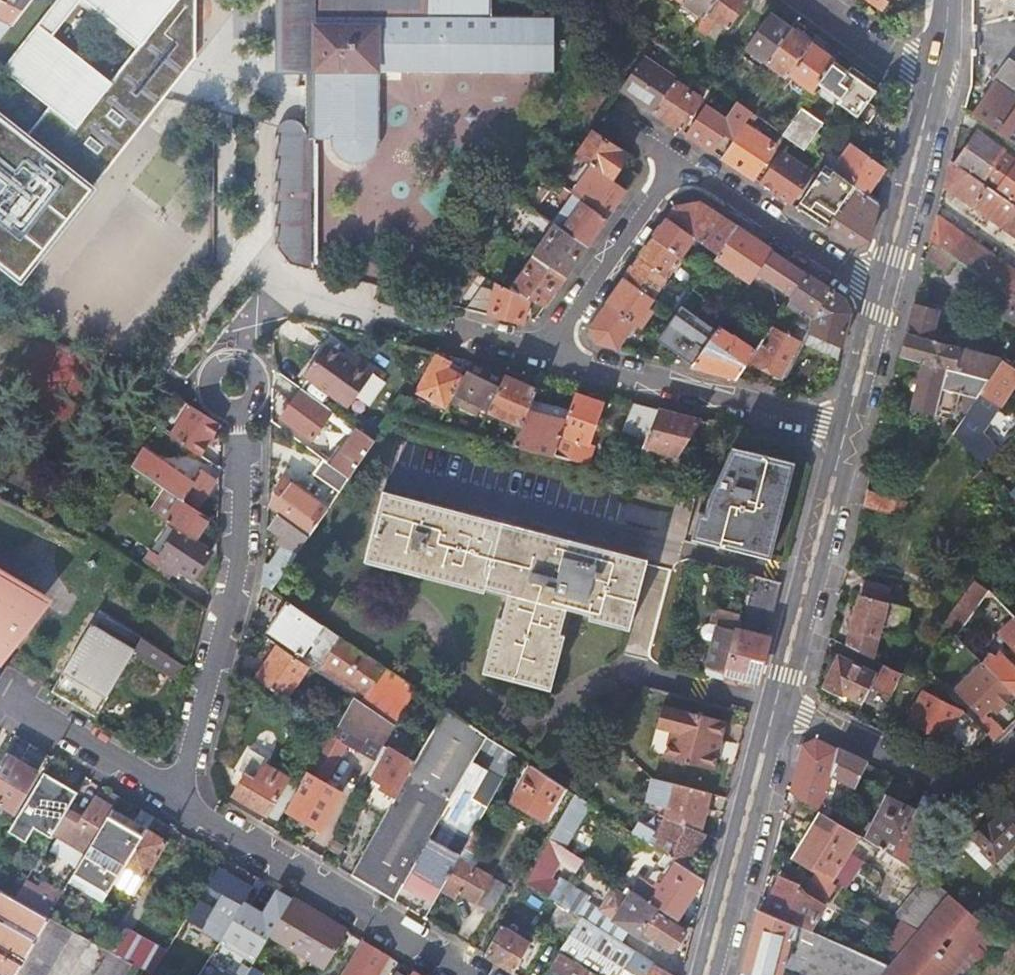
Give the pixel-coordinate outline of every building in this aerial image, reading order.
[(195,36),(195,0),(84,0),(140,45),(110,83),(52,37),(81,0),(58,0),(3,71),(49,107),(27,138),(0,117),(0,238),(72,144),(94,162),(195,36)] [(0,1),(0,2),(0,19),(12,25),(31,0),(0,0),(0,1)] [(275,6),(316,6),(316,17),(306,17),(299,20),(293,27),(291,34),(291,43),(295,50),(300,56),(307,58),(306,133),(300,125),(293,123),(285,125),(278,130),(275,136),(274,246),(291,264),(316,271),(315,264),(320,264),(319,148),(316,148),(316,141),(332,140),(334,150),(340,157),(350,162),(360,162),(369,158),(376,151),(378,143),(379,70),(553,68),(553,16),(490,16),(490,0),(275,0),(275,6)] [(682,2),(705,17),(717,0),(683,0),(682,2)] [(748,0),(717,0),(705,17),(696,28),(706,36),(718,20),(730,30),(749,1),(748,0)] [(883,8),(888,0),(871,0),(883,8)] [(791,30),(770,14),(748,48),(753,52),(753,56),(762,62),(765,60),(768,63),(791,30)] [(811,44),(791,30),(768,63),(788,77),(790,75),(811,44)] [(195,36),(94,162),(72,144),(0,238),(0,264),(20,281),(196,61),(195,36)] [(836,62),(811,44),(790,75),(813,93),(820,85),(836,62)] [(654,111),(675,80),(676,78),(643,55),(621,90),(654,111)] [(1011,61),(995,82),(999,85),(977,117),(1014,144),(1014,64),(1011,61)] [(877,92),(836,62),(820,85),(839,100),(837,104),(857,118),(858,116),(868,124),(879,110),(869,102),(877,92)] [(703,98),(675,80),(654,111),(683,130),(703,98)] [(734,139),(751,113),(739,103),(728,120),(706,105),(688,134),(714,152),(726,134),(734,139)] [(823,123),(803,109),(784,135),(805,149),(823,123)] [(723,157),(753,178),(776,144),(751,128),(758,117),(751,113),(734,139),(723,157)] [(628,157),(590,131),(575,154),(593,166),(614,180),(628,157)] [(957,164),(1014,205),(1014,161),(1004,154),(1006,152),(980,133),(957,164)] [(878,203),(887,170),(853,146),(835,171),(855,186),(878,203)] [(812,172),(781,151),(760,182),(791,203),(812,172)] [(957,164),(951,160),(944,187),(1014,237),(1014,205),(957,164)] [(593,166),(572,195),(607,219),(628,189),(614,180),(593,166)] [(827,227),(855,186),(835,171),(827,166),(797,207),(827,227)] [(878,203),(855,186),(827,227),(855,246),(869,241),(878,203)] [(540,204),(535,211),(543,218),(556,225),(588,246),(607,219),(572,195),(568,192),(564,197),(570,200),(556,220),(546,214),(549,211),(540,204)] [(675,207),(669,218),(695,237),(719,254),(737,228),(701,203),(675,207)] [(535,211),(530,218),(539,224),(543,218),(535,211)] [(937,214),(931,240),(954,256),(976,272),(1014,299),(1014,270),(937,214)] [(669,218),(654,238),(681,257),(695,237),(669,218)] [(556,225),(535,255),(567,276),(588,246),(556,225)] [(772,251),(737,228),(719,254),(716,259),(751,281),(772,251)] [(654,238),(641,258),(667,277),(681,257),(654,238)] [(954,256),(931,240),(926,260),(944,271),(954,256)] [(535,255),(512,289),(530,298),(546,306),(567,276),(535,255)] [(641,258),(626,277),(653,298),(667,277),(641,258)] [(493,270),(488,277),(498,283),(502,277),(493,270)] [(1014,320),(1014,299),(976,272),(966,286),(1014,320)] [(845,299),(807,275),(790,300),(792,301),(790,305),(800,312),(802,308),(814,316),(811,331),(842,344),(850,312),(845,299)] [(626,277),(608,305),(635,323),(641,327),(652,310),(647,307),(653,298),(626,277)] [(481,287),(466,308),(523,324),(530,298),(512,289),(498,283),(495,292),(491,292),(491,290),(481,287)] [(939,310),(914,304),(901,355),(923,360),(990,378),(1002,359),(932,339),(939,310)] [(635,323),(608,305),(591,328),(596,342),(619,348),(635,323)] [(694,365),(717,331),(682,307),(678,314),(659,340),(694,365)] [(803,344),(772,326),(756,350),(751,358),(787,377),(803,344)] [(751,358),(756,350),(733,334),(731,336),(720,328),(717,331),(694,365),(693,367),(738,379),(751,358)] [(1013,343),(1006,339),(1001,347),(1008,351),(1013,343)] [(348,409),(374,372),(355,359),(350,365),(325,346),(303,376),(348,409)] [(447,409),(463,376),(448,368),(450,363),(435,355),(416,394),(447,409)] [(1002,359),(990,378),(981,393),(987,396),(984,399),(989,402),(992,399),(1002,405),(1014,384),(1014,366),(1002,359)] [(990,378),(923,360),(911,407),(935,414),(937,406),(956,411),(961,391),(979,396),(981,393),(990,378)] [(488,411),(503,378),(487,370),(488,367),(470,362),(463,376),(447,409),(459,415),(467,401),(488,411)] [(522,426),(532,400),(537,389),(504,375),(503,378),(488,411),(522,426)] [(349,425),(302,390),(281,420),(311,441),(326,419),(344,433),(349,425)] [(596,400),(575,393),(570,410),(554,456),(559,458),(566,437),(572,439),(566,459),(588,465),(594,445),(589,444),(594,427),(588,425),(596,400)] [(554,456),(570,410),(532,400),(522,426),(515,445),(554,456)] [(645,440),(658,409),(634,404),(623,431),(645,440)] [(221,425),(189,406),(170,438),(200,458),(221,425)] [(717,425),(658,409),(645,440),(642,446),(670,453),(673,447),(681,449),(686,441),(704,446),(717,425)] [(373,442),(356,431),(332,466),(350,479),(373,442)] [(998,449),(982,433),(967,448),(982,464),(998,449)] [(706,515),(700,513),(694,538),(765,555),(788,461),(733,447),(711,496),(706,515)] [(193,485),(142,450),(131,466),(180,498),(198,509),(216,480),(201,471),(193,485)] [(350,479),(332,466),(324,460),(314,476),(338,493),(350,479)] [(308,537),(326,511),(282,480),(268,507),(308,537)] [(896,497),(867,489),(862,505),(891,513),(896,497)] [(198,509),(180,498),(166,521),(178,529),(211,550),(217,555),(217,542),(201,531),(210,516),(198,509)] [(645,566),(383,500),(368,559),(509,594),(489,674),(547,688),(566,608),(631,624),(645,566)] [(291,564),(308,538),(277,516),(269,529),(281,537),(279,540),(289,547),(283,557),(291,564)] [(211,550),(178,529),(160,558),(150,552),(142,565),(168,582),(176,569),(192,580),(211,550)] [(281,578),(265,570),(263,585),(272,589),(281,578)] [(781,584),(745,575),(741,590),(753,593),(747,620),(771,626),(781,584)] [(865,579),(847,645),(870,656),(877,629),(902,636),(909,608),(884,601),(888,586),(865,579)] [(6,661),(40,604),(0,581),(0,658),(6,661)] [(401,697),(387,721),(395,726),(416,689),(286,602),(267,632),(302,655),(314,637),(325,645),(329,638),(338,644),(322,668),(365,696),(376,679),(401,697)] [(143,634),(101,607),(52,690),(95,715),(143,634)] [(740,614),(715,608),(711,625),(718,627),(706,675),(721,679),(753,687),(755,688),(769,631),(762,630),(760,637),(736,631),(740,614)] [(870,656),(847,645),(845,643),(824,686),(841,695),(842,692),(861,701),(869,684),(890,695),(901,671),(870,656)] [(308,667),(279,647),(258,680),(286,700),(308,667)] [(985,667),(1010,694),(1014,689),(1014,669),(1000,653),(985,667)] [(981,662),(955,687),(980,712),(993,701),(998,706),(1010,694),(985,667),(981,662)] [(954,705),(922,689),(907,721),(948,741),(948,738),(962,743),(979,726),(956,702),(954,705)] [(384,746),(395,726),(387,721),(354,698),(345,715),(334,732),(331,730),(328,734),(376,761),(384,746)] [(720,718),(664,705),(658,727),(671,730),(665,757),(714,769),(721,738),(716,737),(720,718)] [(382,818),(349,876),(393,902),(404,883),(487,738),(445,707),(413,764),(382,818)] [(17,736),(0,765),(0,804),(14,812),(38,771),(22,762),(33,745),(17,736)] [(815,737),(802,743),(790,791),(821,811),(836,819),(843,809),(825,803),(827,794),(831,795),(832,790),(828,789),(831,775),(854,786),(865,761),(815,737)] [(516,757),(487,738),(404,883),(434,901),(440,891),(474,831),(516,757)] [(382,818),(413,764),(384,746),(376,761),(368,774),(382,783),(380,787),(374,784),(361,806),(382,818)] [(329,752),(320,747),(307,770),(316,775),(329,752)] [(255,781),(245,775),(234,795),(267,814),(287,780),(264,765),(255,781)] [(567,790),(529,765),(508,800),(548,823),(567,790)] [(675,783),(654,778),(649,802),(669,807),(666,816),(701,830),(710,793),(678,786),(675,783)] [(82,788),(70,781),(31,847),(43,853),(54,835),(68,811),(82,788)] [(337,790),(324,783),(320,791),(305,783),(288,812),(320,831),(337,801),(332,798),(337,790)] [(85,853),(112,808),(119,796),(115,793),(108,805),(95,797),(83,819),(68,811),(54,835),(85,853)] [(916,809),(885,794),(863,838),(891,856),(916,809)] [(584,802),(575,795),(548,840),(559,846),(584,802)] [(147,828),(112,808),(85,853),(70,880),(104,900),(115,882),(147,828)] [(931,816),(916,809),(891,856),(906,866),(931,816)] [(792,857),(817,872),(830,879),(857,835),(836,822),(838,820),(836,819),(821,811),(792,857)] [(972,837),(983,848),(981,850),(992,861),(994,860),(996,861),(1014,843),(1014,825),(1003,812),(988,827),(986,824),(972,837)] [(165,823),(154,816),(147,828),(115,882),(136,894),(167,840),(164,838),(166,834),(160,830),(165,823)] [(701,830),(666,816),(654,847),(665,855),(690,870),(705,833),(701,830)] [(485,838),(474,831),(440,891),(454,899),(457,892),(489,910),(504,884),(475,868),(480,859),(474,856),(485,838)] [(5,837),(0,846),(0,889),(15,898),(23,883),(17,879),(32,853),(5,837)] [(582,861),(559,846),(548,840),(532,870),(547,879),(557,862),(575,873),(582,861)] [(690,870),(665,855),(659,866),(670,873),(652,904),(659,909),(677,921),(696,891),(702,895),(705,882),(690,870)] [(830,879),(817,872),(804,893),(799,885),(779,877),(770,898),(762,895),(758,909),(784,919),(785,916),(810,927),(836,883),(830,879)] [(53,912),(64,892),(31,874),(20,893),(53,912)] [(894,914),(918,927),(948,890),(925,875),(894,914)] [(51,918),(15,898),(0,889),(0,974),(15,974),(51,918)] [(270,938),(292,899),(277,890),(265,909),(248,899),(226,934),(259,954),(270,938)] [(659,909),(652,904),(629,890),(613,919),(657,947),(660,943),(673,951),(685,930),(657,912),(659,909)] [(994,919),(948,890),(918,927),(917,929),(895,954),(889,961),(878,974),(948,974),(949,974),(994,919)] [(347,931),(292,899),(270,938),(313,963),(310,968),(316,972),(319,966),(325,970),(347,931)] [(889,961),(784,919),(758,909),(742,974),(878,974),(889,961)] [(581,918),(570,910),(557,930),(569,937),(581,918)] [(71,931),(51,918),(18,974),(46,974),(71,931)] [(581,918),(569,937),(559,953),(595,974),(674,974),(654,965),(655,962),(581,918)] [(882,944),(895,954),(917,929),(901,920),(882,944)] [(166,952),(120,926),(107,949),(110,951),(133,963),(154,974),(166,952)] [(530,943),(500,926),(483,955),(513,973),(530,943)] [(355,952),(350,949),(345,958),(349,961),(355,952)] [(110,951),(96,974),(126,974),(133,963),(110,951)] [(559,953),(546,974),(595,974),(559,953)] [(258,958),(252,967),(247,974),(269,974),(271,971),(262,965),(264,962),(258,958)] [(344,970),(347,963),(342,960),(333,974),(331,974),(341,974),(344,970)] [(357,960),(349,973),(344,970),(341,974),(378,974),(380,973),(357,960)]
